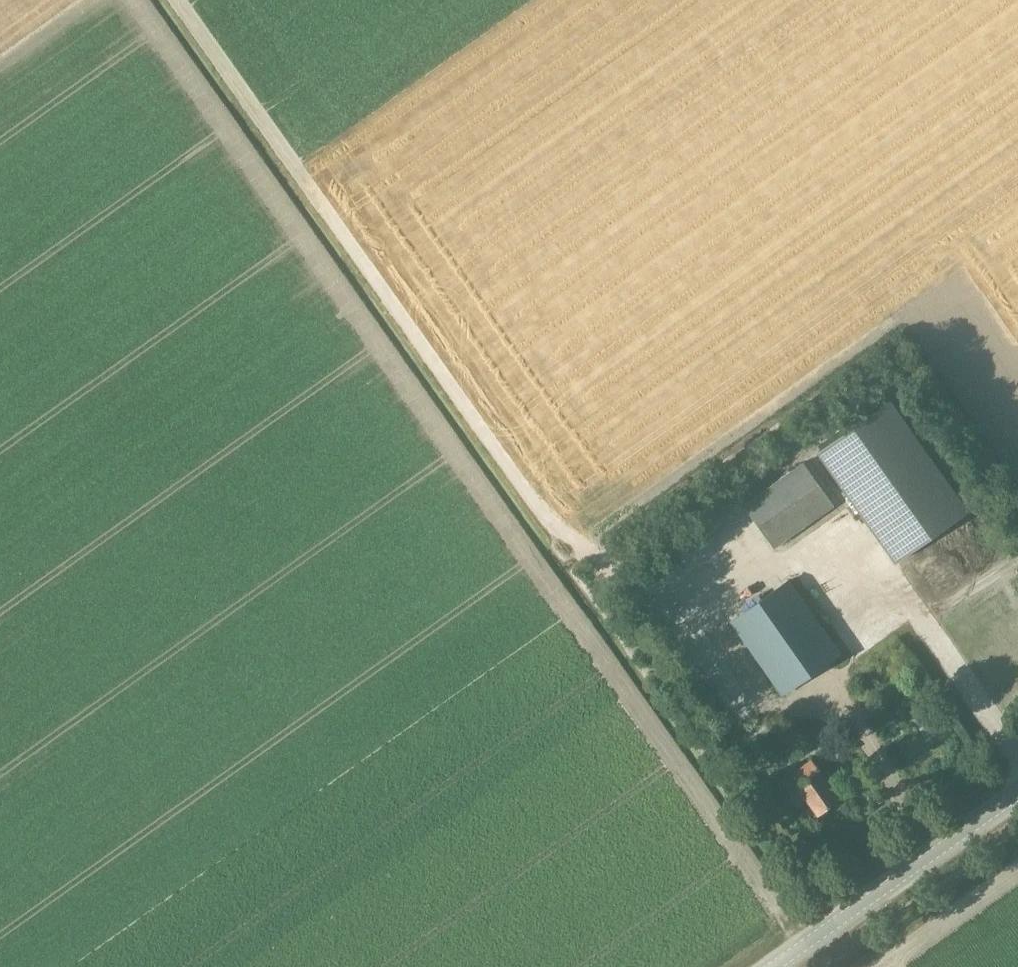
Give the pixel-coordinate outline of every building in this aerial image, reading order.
[(969,511),(890,400),(816,453),(895,563),(969,511)] [(775,547),(835,505),(804,461),(744,504),(775,547)] [(782,693),(841,653),(790,580),(732,620),(782,693)] [(890,738),(899,749),(918,734),(910,723),(890,738)] [(819,815),(840,800),(820,770),(819,770),(812,760),(796,771),(803,781),(798,785),(819,815)]
